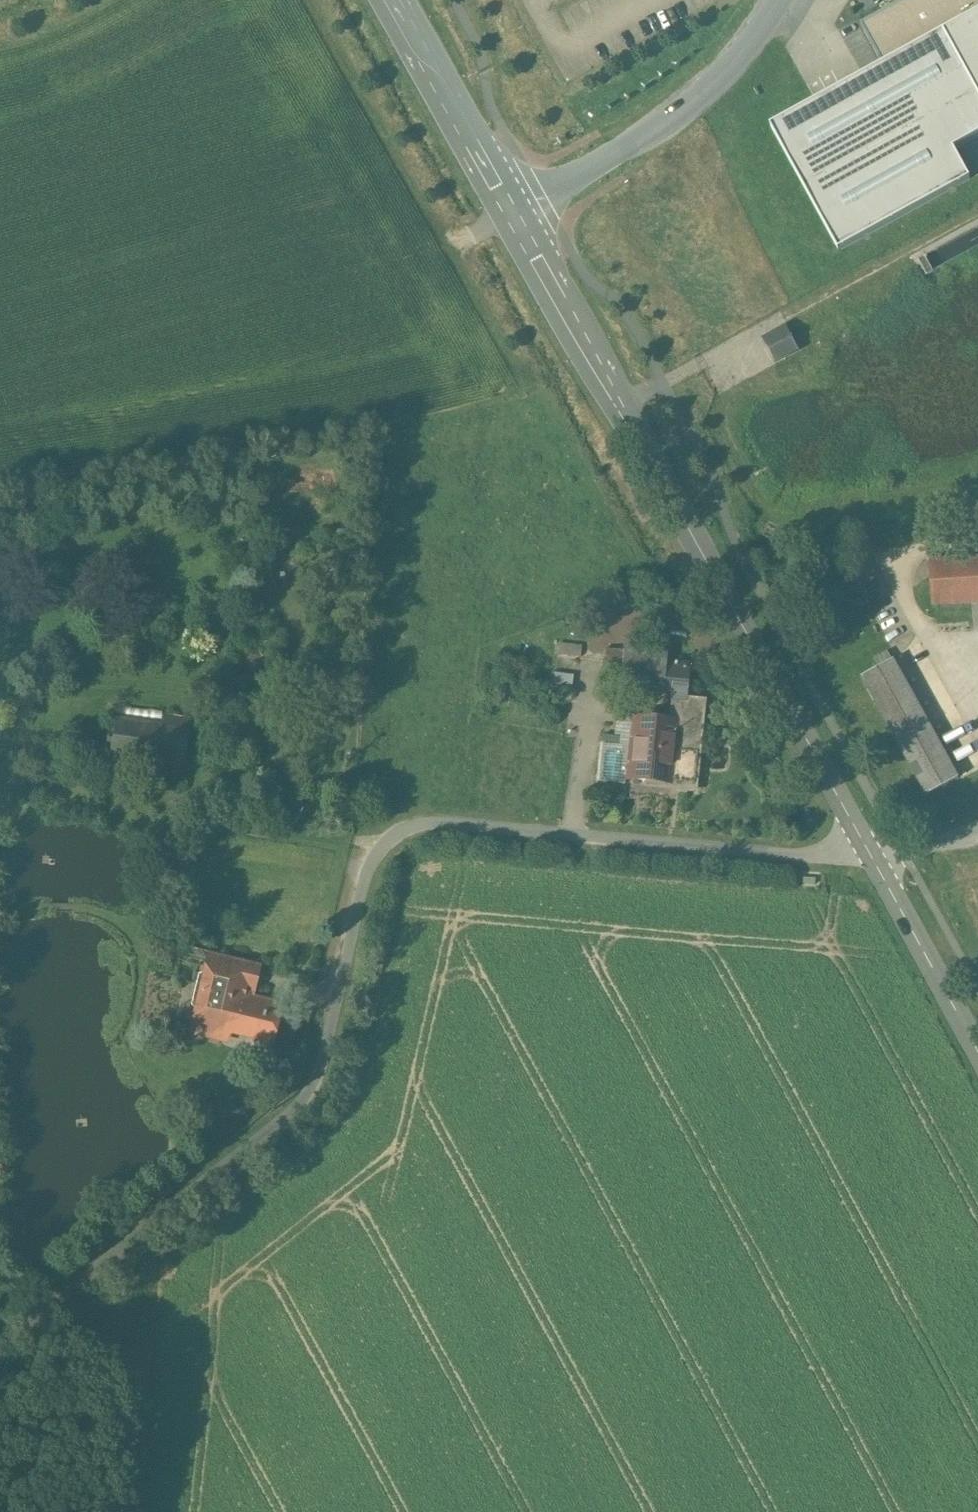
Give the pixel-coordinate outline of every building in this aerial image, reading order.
[(883,66),(908,52),(943,33),(977,14),(977,0),(911,0),(862,27),(883,66)] [(771,127),(840,252),(971,180),(955,150),(977,137),(977,14),(943,33),(908,52),(883,66),(771,127)] [(784,327),(762,339),(774,362),(796,349),(784,327)] [(931,563),(934,603),(977,601),(977,559),(931,563)] [(671,691),(687,692),(690,664),(666,662),(667,644),(625,639),(624,651),(620,685),(671,691)] [(582,646),(558,643),(557,655),(580,658),(582,646)] [(620,698),(620,685),(624,651),(605,649),(602,680),(610,681),(609,696),(620,698)] [(891,661),(864,678),(926,796),(958,779),(891,661)] [(671,691),(670,699),(673,699),(688,700),(687,692),(671,691)] [(673,699),(671,722),(702,726),(703,702),(688,700),(673,699)] [(163,728),(116,721),(110,756),(181,768),(191,719),(167,716),(163,728)] [(671,722),(632,718),(630,746),(625,779),(670,784),(669,788),(694,791),(702,726),(671,722)] [(625,779),(630,746),(602,744),(598,781),(625,785),(625,779)] [(273,959),(208,947),(192,1029),(278,1046),(286,1009),(264,1005),(273,959)]
